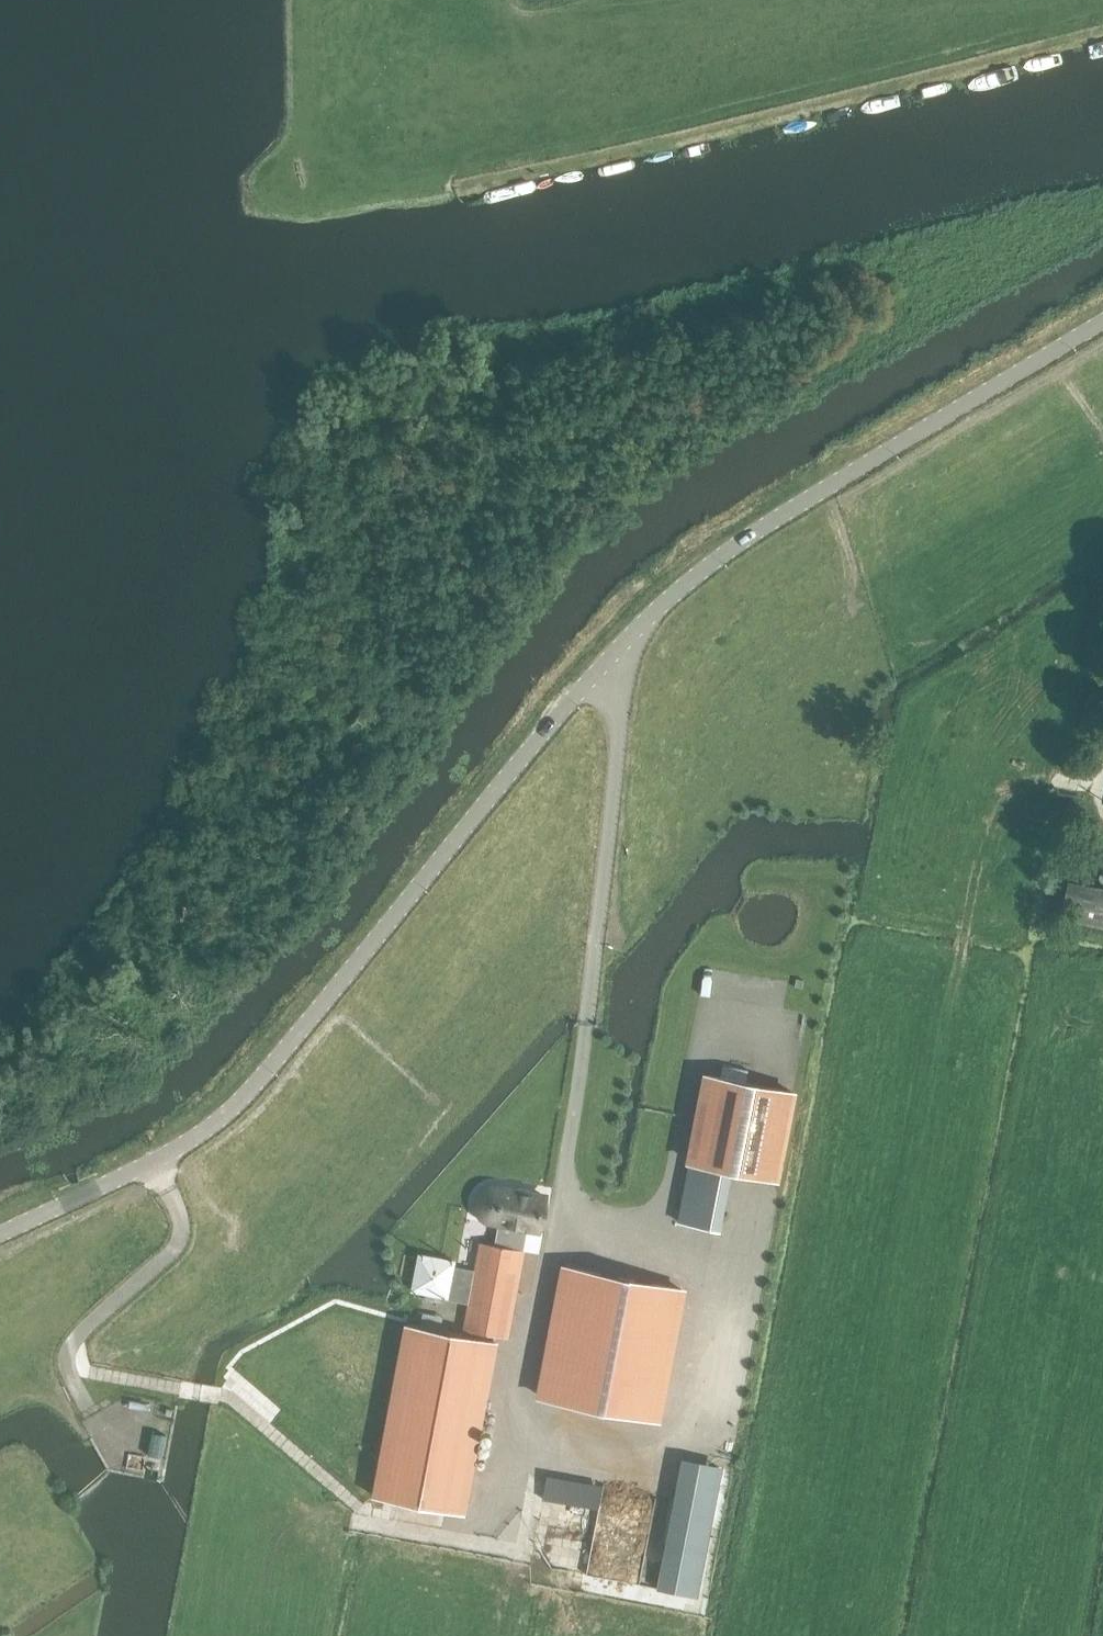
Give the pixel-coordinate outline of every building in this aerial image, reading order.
[(1102,923),(1102,885),(1069,878),(1061,914),(1102,923)] [(707,1074),(690,1161),(776,1177),(793,1091),(707,1074)] [(484,1218),(491,1221),(498,1222),(494,1243),(480,1241),(464,1329),(508,1337),(524,1249),(523,1249),(527,1228),(539,1230),(545,1195),(497,1186),(490,1187),(483,1191),(478,1197),(477,1205),(479,1212),(484,1218)] [(414,1289),(443,1295),(451,1260),(421,1254),(414,1289)] [(566,1266),(541,1394),(657,1416),(682,1288),(566,1266)] [(408,1323),(376,1496),(462,1512),(494,1339),(408,1323)] [(152,1431),(148,1453),(162,1456),(166,1434),(152,1431)] [(682,1460),(658,1586),(697,1594),(722,1468),(682,1460)]
